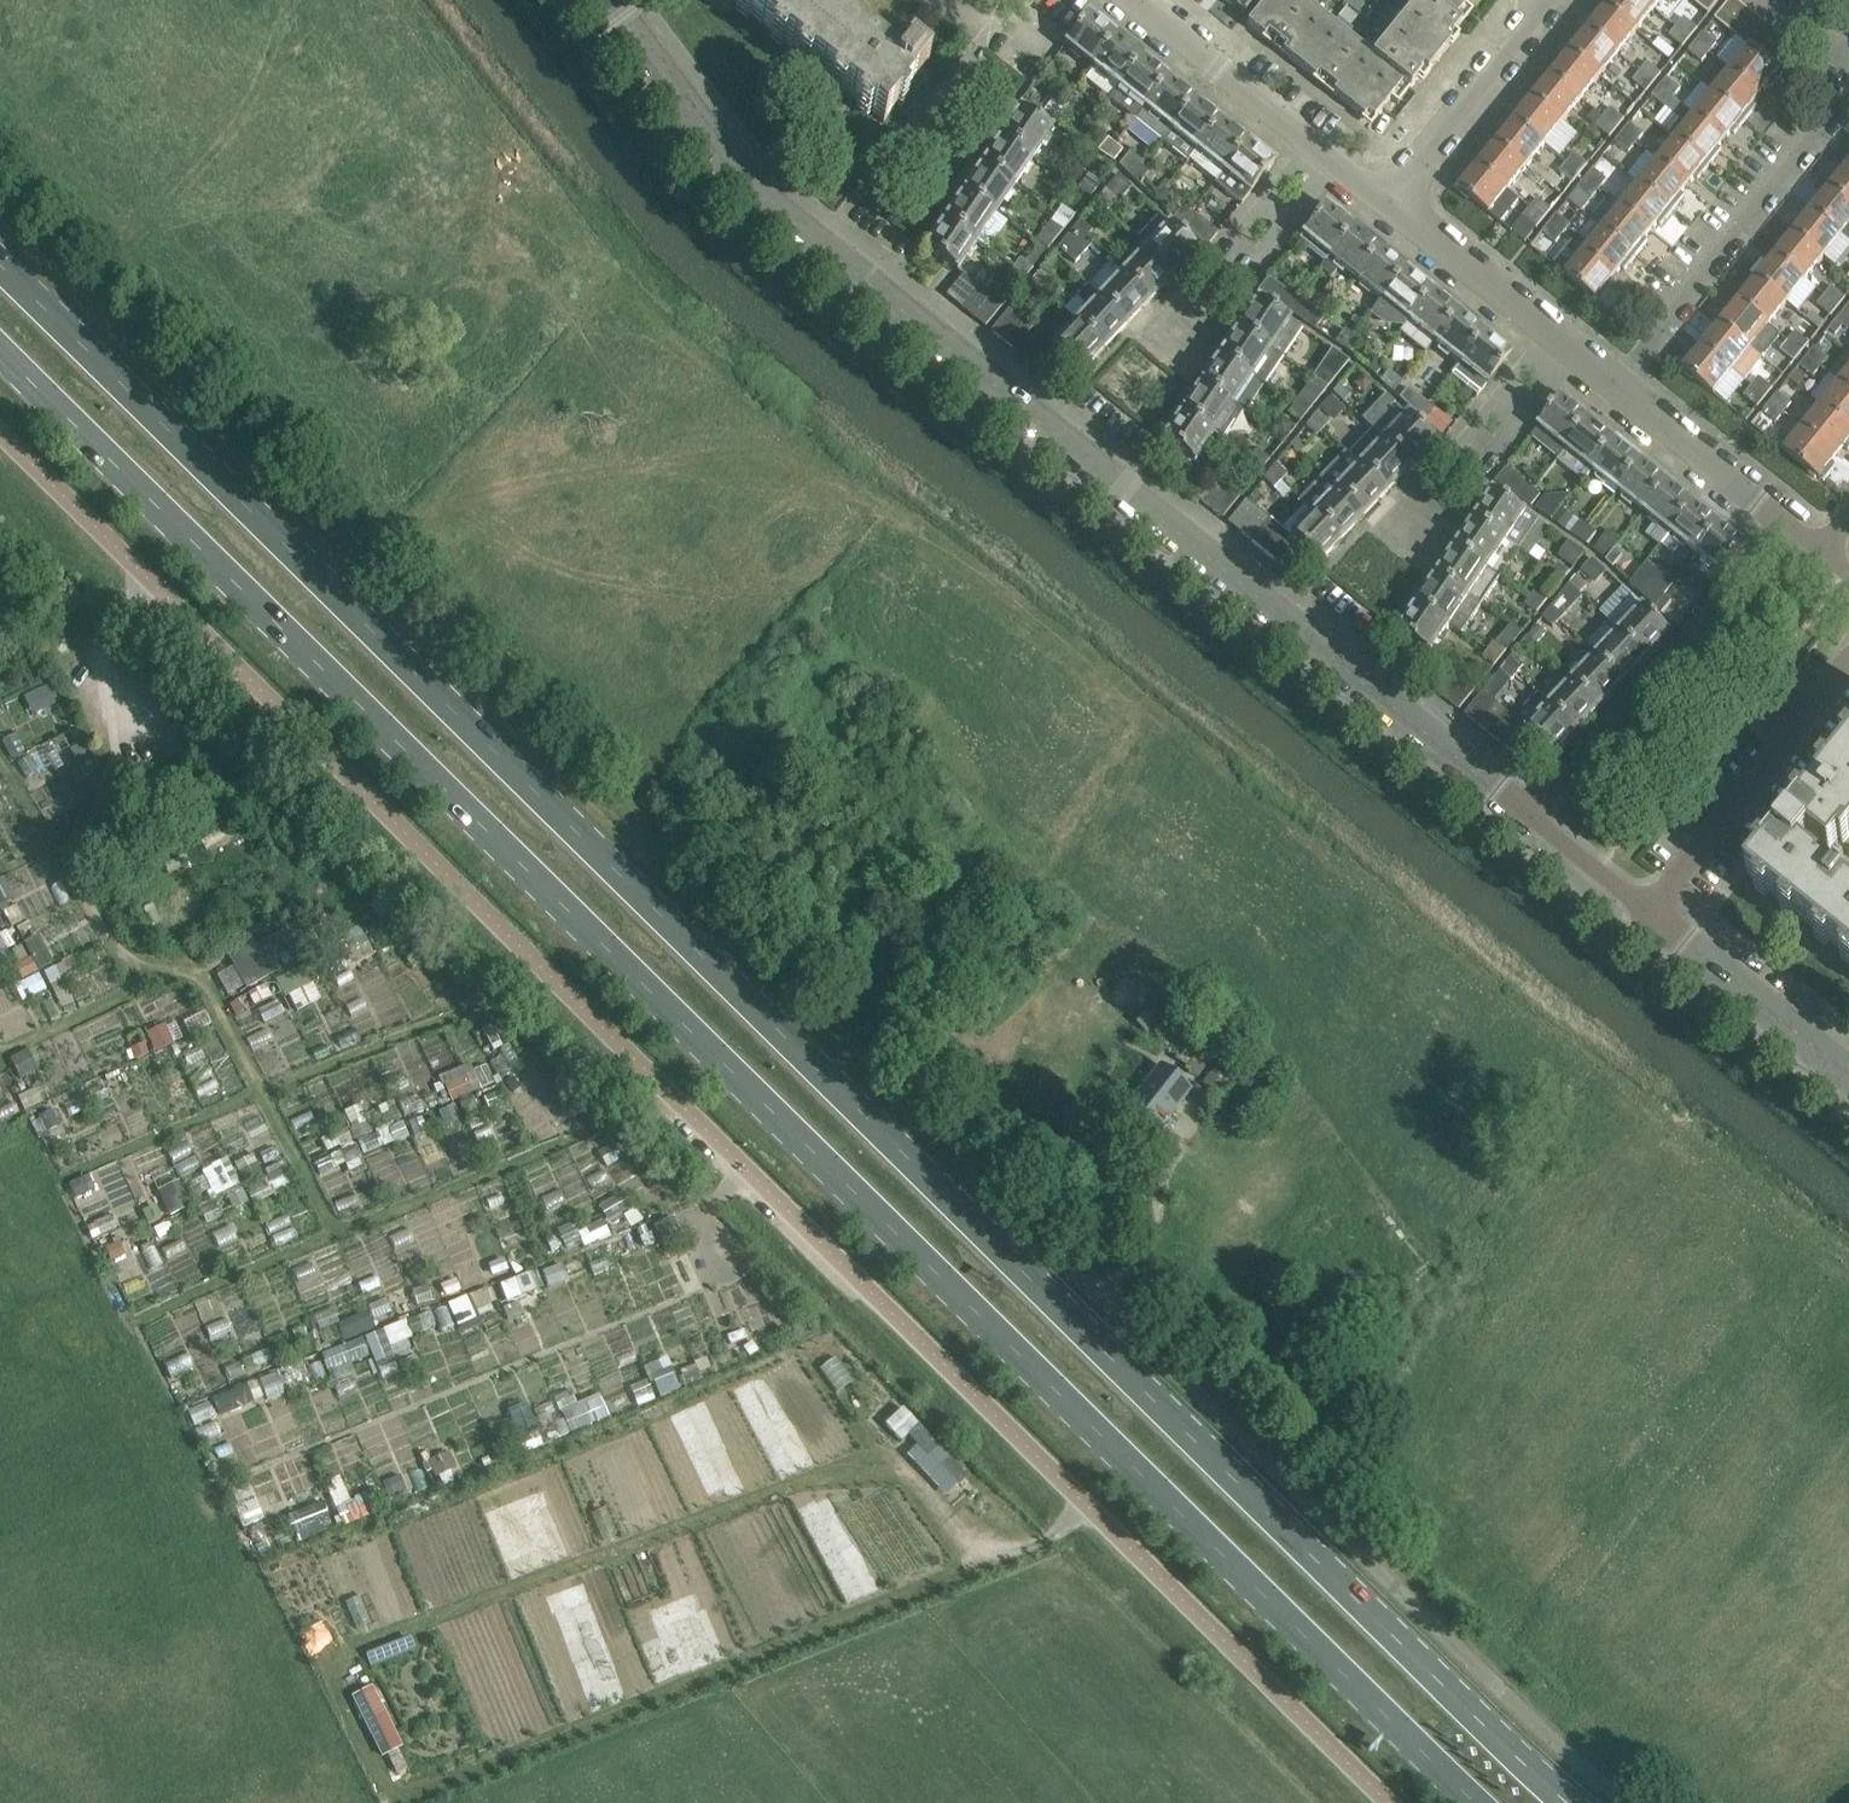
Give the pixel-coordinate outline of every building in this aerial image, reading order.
[(883,123),(910,88),(913,91),(912,91),(913,93),(928,88),(928,86),(927,86),(922,72),(928,65),(909,49),(896,66),(814,0),(730,0),(883,123)] [(1243,15),(1255,0),(1225,0),(1243,15)] [(1299,66),(1333,25),(1302,0),(1267,0),(1247,24),(1299,66)] [(1358,0),(1337,0),(1356,15),(1364,5),(1358,0)] [(1397,27),(1438,60),(1450,46),(1447,43),(1473,11),(1466,5),(1470,0),(1418,0),(1397,27)] [(1654,9),(1643,0),(1607,0),(1603,4),(1636,31),(1654,9)] [(1654,9),(1661,0),(1643,0),(1654,9)] [(1697,5),(1709,14),(1720,0),(1701,0),(1697,5)] [(1725,29),(1743,6),(1736,0),(1729,0),(1714,19),(1725,29)] [(1588,30),(1618,54),(1636,31),(1603,4),(1591,19),(1594,22),(1588,30)] [(1390,5),(1380,18),(1374,25),(1382,32),(1399,12),(1390,5)] [(1743,6),(1725,29),(1736,38),(1755,15),(1743,6)] [(1065,45),(1091,66),(1116,36),(1089,15),(1065,45)] [(1736,38),(1748,47),(1766,24),(1755,15),(1736,38)] [(1690,37),(1697,28),(1684,17),(1676,27),(1690,37)] [(1766,24),(1748,47),(1749,48),(1760,56),(1778,33),(1766,24)] [(1363,119),(1367,114),(1373,120),(1372,57),(1333,25),(1299,66),(1363,119)] [(1397,27),(1372,57),(1373,120),(1390,99),(1397,104),(1423,72),(1426,75),(1438,60),(1397,27)] [(1690,37),(1676,27),(1669,36),(1682,46),(1690,37)] [(1579,35),(1567,50),(1600,76),(1611,62),(1615,65),(1622,57),(1618,54),(1588,30),(1582,37),(1579,35)] [(1703,33),(1695,42),(1709,53),(1716,44),(1703,33)] [(1142,57),(1116,36),(1091,66),(1118,87),(1142,57)] [(1736,38),(1718,60),(1731,71),(1761,95),(1767,88),(1770,90),(1778,78),(1782,75),(1780,72),(1760,56),(1749,48),(1748,47),(1736,38)] [(1702,62),(1709,53),(1695,42),(1688,51),(1702,62)] [(1551,75),(1581,99),(1600,76),(1567,50),(1554,65),(1557,67),(1551,75)] [(1142,57),(1118,87),(1108,99),(1135,120),(1168,78),(1142,57)] [(1653,82),(1661,73),(1647,62),(1640,72),(1653,82)] [(1755,103),(1761,95),(1731,71),(1713,93),(1746,120),(1758,105),(1755,103)] [(1646,92),(1653,82),(1640,72),(1632,81),(1646,92)] [(1563,122),(1581,99),(1551,75),(1545,83),(1542,80),(1530,95),(1563,122)] [(1168,78),(1135,120),(1161,141),(1194,99),(1168,78)] [(1666,78),(1659,87),(1672,98),(1680,89),(1666,78)] [(1665,107),(1672,98),(1659,87),(1652,96),(1665,107)] [(1713,93),(1695,116),(1725,140),(1731,133),(1734,135),(1746,120),(1713,93)] [(1544,145),(1563,122),(1530,95),(1518,110),(1520,113),(1514,120),(1544,145)] [(1187,162),(1189,160),(1221,120),(1194,99),(1161,141),(1187,162)] [(1041,113),(1049,119),(1059,107),(1051,101),(1041,113)] [(1049,119),(1057,124),(1066,113),(1059,107),(1049,119)] [(1020,108),(1000,136),(1033,158),(1045,141),(1055,147),(1062,136),(1020,108)] [(1617,128),(1624,119),(1611,108),(1603,117),(1617,128)] [(1719,148),(1725,140),(1695,116),(1677,139),(1710,165),(1722,150),(1719,148)] [(1609,137),(1617,128),(1603,117),(1596,126),(1609,137)] [(1215,181),(1247,142),(1221,120),(1189,160),(1215,181)] [(1526,167),(1544,145),(1514,120),(1508,128),(1505,126),(1493,140),(1526,167)] [(1630,123),(1622,133),(1636,143),(1643,134),(1630,123)] [(1622,133),(1615,142),(1628,153),(1636,143),(1622,133)] [(1014,186),(1033,158),(1000,136),(982,164),(1014,186)] [(1097,151),(1105,157),(1115,145),(1107,139),(1097,151)] [(1677,139),(1658,161),(1688,186),(1695,178),(1698,180),(1710,165),(1677,139)] [(1478,165),(1508,190),(1526,167),(1493,140),(1481,155),(1484,158),(1478,165)] [(1242,204),(1274,163),(1247,142),(1215,181),(1214,182),(1242,204)] [(1105,157),(1113,162),(1122,151),(1115,145),(1105,157)] [(1580,174),(1587,164),(1574,153),(1566,163),(1580,174)] [(1118,165),(1131,178),(1140,167),(1126,155),(1118,165)] [(1682,194),(1688,186),(1658,161),(1640,184),(1673,211),(1685,196),(1682,194)] [(1573,183),(1580,174),(1566,163),(1559,172),(1573,183)] [(982,164),(963,192),(995,214),(1014,186),(982,164)] [(1508,190),(1478,165),(1472,173),(1469,171),(1457,186),(1459,188),(1459,189),(1501,222),(1519,199),(1508,190)] [(1827,185),(1848,203),(1848,166),(1848,165),(1842,173),(1839,170),(1827,185)] [(1131,178),(1138,185),(1147,173),(1140,167),(1131,178)] [(1593,169),(1586,178),(1599,189),(1607,180),(1593,169)] [(1095,201),(1106,211),(1128,185),(1117,175),(1095,201)] [(1592,198),(1599,189),(1586,178),(1578,187),(1592,198)] [(1090,197),(1096,189),(1084,181),(1078,189),(1090,197)] [(1167,188),(1162,184),(1155,192),(1159,195),(1167,188)] [(1640,184),(1621,207),(1652,231),(1658,224),(1661,226),(1673,211),(1640,184)] [(1827,185),(1815,200),(1818,202),(1811,210),(1842,234),(1848,240),(1848,203),(1827,185)] [(1578,187),(1567,201),(1581,212),(1592,198),(1578,187)] [(1007,222),(995,214),(963,192),(944,220),(976,242),(988,250),(1007,222)] [(1543,219),(1551,209),(1537,198),(1530,208),(1543,219)] [(1353,227),(1326,206),(1298,240),(1325,262),(1353,227)] [(1068,223),(1074,216),(1061,207),(1056,215),(1068,223)] [(1173,218),(1180,225),(1190,212),(1182,207),(1173,218)] [(1645,239),(1652,231),(1621,207),(1603,230),(1636,256),(1648,241),(1645,239)] [(1536,228),(1543,219),(1530,208),(1512,231),(1525,242),(1536,228)] [(1802,215),(1790,230),(1823,257),(1842,234),(1811,210),(1805,218),(1802,215)] [(1217,234),(1190,212),(1180,225),(1205,248),(1217,234)] [(1557,214),(1549,224),(1563,234),(1570,225),(1557,214)] [(1068,223),(1056,215),(1051,223),(1063,231),(1068,223)] [(1136,240),(1145,249),(1173,276),(1197,251),(1160,216),(1136,240)] [(944,220),(924,249),(956,270),(976,242),(944,220)] [(1080,220),(1074,228),(1085,238),(1092,231),(1080,220)] [(1555,243),(1563,234),(1549,224),(1542,232),(1555,243)] [(1340,267),(1355,279),(1379,248),(1353,227),(1325,262),(1321,268),(1332,277),(1340,267)] [(1092,244),(1085,238),(1074,228),(1058,248),(1074,263),(1092,244)] [(1603,230),(1585,252),(1615,276),(1621,269),(1624,271),(1636,256),(1603,230)] [(1805,280),(1823,257),(1790,230),(1778,245),(1781,248),(1775,256),(1805,280)] [(1572,242),(1553,265),(1597,300),(1597,299),(1600,301),(1612,286),(1609,284),(1615,276),(1585,252),(1572,242)] [(1355,279),(1381,300),(1406,270),(1379,248),(1355,279)] [(1122,273),(1150,300),(1173,276),(1145,249),(1122,273)] [(1765,261),(1753,276),(1786,303),(1805,280),(1775,256),(1768,264),(1765,261)] [(1026,276),(1032,268),(1019,259),(1013,267),(1026,276)] [(1112,263),(1088,288),(1127,324),(1150,300),(1122,273),(1112,263)] [(1026,276),(1013,267),(1008,275),(1020,283),(1026,276)] [(1406,270),(1381,300),(1371,312),(1381,320),(1403,323),(1405,325),(1432,291),(1406,270)] [(945,296),(973,318),(991,295),(964,273),(945,296)] [(1037,273),(1032,280),(1043,291),(1049,284),(1037,273)] [(1768,325),(1786,303),(1753,276),(1741,291),(1744,293),(1738,301),(1768,325)] [(1258,291),(1286,310),(1296,298),(1269,277),(1258,291)] [(1032,280),(1025,288),(1036,298),(1043,291),(1032,280)] [(1838,307),(1845,297),(1832,286),(1824,296),(1838,307)] [(1088,309),(1076,322),(1104,349),(1127,324),(1088,288),(1078,299),(1088,309)] [(1408,321),(1434,342),(1458,312),(1432,291),(1405,325),(1408,321)] [(1003,305),(991,295),(973,318),(984,327),(1003,305)] [(1831,316),(1838,307),(1824,296),(1817,305),(1831,316)] [(1322,320),(1296,298),(1286,310),(1314,329),(1322,320)] [(1301,329),(1257,299),(1238,328),(1282,358),(1301,329)] [(1729,306),(1717,321),(1750,348),(1762,357),(1770,346),(1780,334),(1768,325),(1738,301),(1732,309),(1729,306)] [(990,332),(1002,341),(1020,318),(1009,309),(990,332)] [(1843,311),(1829,329),(1836,335),(1843,326),(1848,330),(1848,316),(1843,311)] [(1434,342),(1460,363),(1484,333),(1458,312),(1434,342)] [(1032,328),(1020,318),(1002,341),(1013,350),(1032,328)] [(1762,357),(1750,348),(1717,321),(1705,336),(1708,338),(1702,346),(1732,370),(1744,380),(1762,357)] [(1080,374),(1104,349),(1076,322),(1052,347),(1080,374)] [(1238,328),(1219,355),(1264,386),(1282,358),(1238,328)] [(1335,343),(1342,348),(1352,336),(1345,330),(1335,343)] [(1796,331),(1788,341),(1801,352),(1809,342),(1796,331)] [(1484,333),(1460,363),(1451,374),(1467,387),(1476,376),(1487,385),(1511,354),(1484,333)] [(1342,348),(1350,353),(1359,342),(1352,336),(1342,348)] [(1794,361),(1801,352),(1788,341),(1780,350),(1794,361)] [(1683,368),(1683,369),(1713,394),(1732,370),(1702,346),(1695,354),(1692,351),(1680,366),(1683,368)] [(1814,347),(1806,357),(1820,368),(1828,358),(1814,347)] [(1245,414),(1264,386),(1219,355),(1200,383),(1243,413),(1245,414)] [(1806,357),(1800,366),(1813,376),(1820,368),(1806,357)] [(1368,369),(1376,376),(1385,365),(1378,358),(1368,369)] [(1327,388),(1333,380),(1321,372),(1314,380),(1327,388)] [(1840,383),(1848,391),(1848,372),(1840,383)] [(1765,397),(1772,388),(1759,377),(1751,386),(1765,397)] [(1181,411),(1213,433),(1224,441),(1243,413),(1200,383),(1181,411)] [(1840,383),(1822,406),(1848,428),(1848,391),(1840,383)] [(1333,393),(1343,403),(1349,395),(1339,385),(1333,393)] [(1758,406),(1765,397),(1751,386),(1744,395),(1758,406)] [(1407,388),(1399,399),(1417,416),(1427,404),(1407,388)] [(1778,392),(1770,402),(1784,413),(1792,403),(1778,392)] [(1590,418),(1564,397),(1531,437),(1558,458),(1566,449),(1590,418)] [(1306,414),(1312,407),(1298,398),(1293,406),(1306,414)] [(1335,423),(1345,412),(1332,401),(1322,411),(1335,423)] [(1392,402),(1368,427),(1372,430),(1382,440),(1411,467),(1434,442),(1406,415),(1392,402)] [(1770,402),(1763,411),(1777,422),(1784,413),(1770,402)] [(1427,404),(1417,416),(1424,423),(1443,440),(1454,425),(1434,410),(1427,404)] [(1306,414),(1293,406),(1288,413),(1300,421),(1306,414)] [(1803,428),(1839,457),(1845,449),(1848,452),(1848,450),(1848,428),(1822,406),(1803,428)] [(1194,462),(1213,433),(1181,411),(1162,440),(1194,462)] [(1311,419),(1323,430),(1329,423),(1317,412),(1311,419)] [(1566,449),(1592,470),(1616,440),(1590,418),(1566,449)] [(1311,419),(1306,426),(1316,436),(1323,430),(1311,419)] [(1832,464),(1839,457),(1803,428),(1785,452),(1820,480),(1821,479),(1824,482),(1836,467),(1832,464)] [(1372,430),(1349,454),(1387,491),(1411,467),(1372,430)] [(1297,438),(1291,445),(1300,454),(1306,447),(1297,438)] [(1643,461),(1616,440),(1592,470),(1618,491),(1643,461)] [(1263,467),(1269,459),(1256,450),(1250,458),(1263,467)] [(1322,476),(1364,516),(1387,491),(1349,454),(1345,451),(1322,476)] [(1263,467),(1250,458),(1245,466),(1257,474),(1263,467)] [(1618,491),(1645,512),(1669,482),(1643,461),(1618,491)] [(1269,472),(1280,482),(1287,475),(1275,464),(1269,472)] [(1506,469),(1495,482),(1523,501),(1533,489),(1506,469)] [(1269,472),(1263,479),(1274,489),(1280,482),(1269,472)] [(1299,500),(1304,505),(1341,540),(1364,516),(1322,476),(1299,500)] [(1199,500),(1210,509),(1228,486),(1217,477),(1199,500)] [(1645,512),(1671,533),(1695,503),(1669,482),(1645,512)] [(1240,496),(1228,486),(1210,509),(1222,518),(1240,496)] [(1523,501),(1531,507),(1540,495),(1533,489),(1523,501)] [(1494,491),(1475,519),(1519,549),(1539,521),(1494,491)] [(1228,523),(1239,532),(1257,510),(1246,500),(1228,523)] [(1682,543),(1697,555),(1722,525),(1695,503),(1671,533),(1662,545),(1673,554),(1682,543)] [(1252,540),(1251,542),(1275,561),(1287,571),(1304,552),(1317,565),(1341,540),(1304,505),(1280,530),(1269,519),(1252,540)] [(1560,509),(1553,519),(1565,527),(1571,517),(1560,509)] [(1257,510),(1239,532),(1251,542),(1252,540),(1269,519),(1257,510)] [(1519,549),(1475,519),(1456,547),(1500,577),(1519,549)] [(1571,534),(1579,539),(1589,528),(1582,522),(1571,534)] [(1697,555),(1724,576),(1748,546),(1722,525),(1697,555)] [(1579,539),(1587,545),(1596,533),(1589,528),(1579,539)] [(1607,556),(1621,540),(1612,532),(1598,549),(1607,556)] [(1574,565),(1584,551),(1573,544),(1563,558),(1574,565)] [(1481,605),(1500,577),(1456,547),(1437,575),(1481,605)] [(1605,561),(1612,567),(1621,556),(1614,549),(1605,561)] [(1592,559),(1581,571),(1595,583),(1606,572),(1592,559)] [(1564,580),(1570,572),(1558,564),(1552,571),(1564,580)] [(1646,564),(1630,584),(1648,601),(1655,608),(1664,596),(1673,585),(1646,564)] [(1437,575),(1418,603),(1450,624),(1463,633),(1481,605),(1437,575)] [(1570,584),(1580,594),(1587,587),(1576,577),(1570,584)] [(1623,588),(1599,612),(1609,622),(1648,659),(1671,634),(1643,607),(1633,597),(1623,588)] [(1536,590),(1530,597),(1543,606),(1549,599),(1536,590)] [(1664,596),(1655,608),(1661,614),(1672,602),(1664,596)] [(1525,605),(1537,613),(1543,606),(1530,597),(1525,605)] [(1554,603),(1548,611),(1559,621),(1566,614),(1570,610),(1558,599),(1554,603)] [(1418,603),(1399,631),(1431,653),(1450,624),(1418,603)] [(1548,611),(1542,618),(1553,628),(1559,621),(1548,611)] [(1596,656),(1624,683),(1648,659),(1609,622),(1586,646),(1596,656)] [(1511,625),(1495,644),(1507,651),(1522,632),(1511,625)] [(1537,643),(1545,635),(1537,627),(1529,636),(1537,643)] [(1528,638),(1521,645),(1532,655),(1538,648),(1528,638)] [(1493,642),(1488,650),(1501,658),(1507,651),(1495,644),(1493,642)] [(1483,658),(1495,666),(1501,658),(1488,650),(1483,658)] [(1523,667),(1512,656),(1506,663),(1517,674),(1523,667)] [(1573,681),(1601,707),(1624,683),(1596,656),(1573,681)] [(1506,663),(1500,670),(1510,681),(1517,674),(1506,663)] [(1448,701),(1466,678),(1454,669),(1436,691),(1448,701)] [(1555,685),(1542,698),(1578,732),(1601,707),(1573,681),(1561,670),(1551,681),(1555,685)] [(1477,687),(1466,678),(1448,701),(1459,710),(1477,687)] [(1465,714),(1476,724),(1494,702),(1483,692),(1465,714)] [(1526,730),(1554,757),(1578,732),(1542,698),(1539,695),(1515,720),(1523,727),(1526,730)] [(1505,711),(1494,702),(1476,724),(1488,733),(1505,711)] [(1504,746),(1523,727),(1515,720),(1505,711),(1488,733),(1504,746)] [(70,733),(73,738),(79,734),(76,729),(70,733)] [(71,739),(76,747),(84,742),(79,734),(73,738),(71,739)] [(1800,851),(1809,839),(1829,856),(1848,831),(1848,748),(1818,786),(1814,782),(1805,793),(1809,797),(1788,822),(1784,819),(1770,836),(1773,839),(1795,857),(1800,851)] [(90,752),(75,761),(85,779),(101,770),(90,752)] [(1843,886),(1846,882),(1839,877),(1836,880),(1800,851),(1795,857),(1773,839),(1774,840),(1746,875),(1848,958),(1848,891),(1843,886)] [(0,880),(0,903),(12,896),(2,879),(0,880)] [(286,937),(231,965),(234,972),(244,992),(245,993),(281,974),(277,966),(296,956),(286,937)] [(38,975),(23,982),(27,990),(42,983),(38,975)] [(237,1000),(229,1004),(235,1015),(243,1011),(237,1000)] [(144,1043),(130,1048),(131,1050),(134,1059),(148,1054),(144,1043)] [(1117,1107),(1103,1125),(1140,1154),(1140,1153),(1141,1154),(1192,1091),(1173,1076),(1159,1065),(1136,1094),(1122,1111),(1117,1107)] [(514,1081),(507,1086),(515,1097),(522,1092),(514,1081)] [(476,1319),(466,1296),(447,1303),(458,1327),(460,1326),(473,1320),(476,1319)] [(347,1345),(320,1355),(327,1373),(353,1362),(347,1345)] [(697,1371),(688,1375),(692,1384),(701,1380),(697,1371)] [(918,1426),(907,1436),(927,1457),(938,1447),(918,1426)] [(449,1452),(428,1461),(436,1478),(457,1468),(449,1452)] [(429,1463),(423,1465),(427,1473),(432,1471),(429,1463)] [(326,1507),(293,1516),(300,1538),(332,1529),(326,1507)] [(374,1745),(395,1735),(373,1689),(352,1699),(374,1745)]
